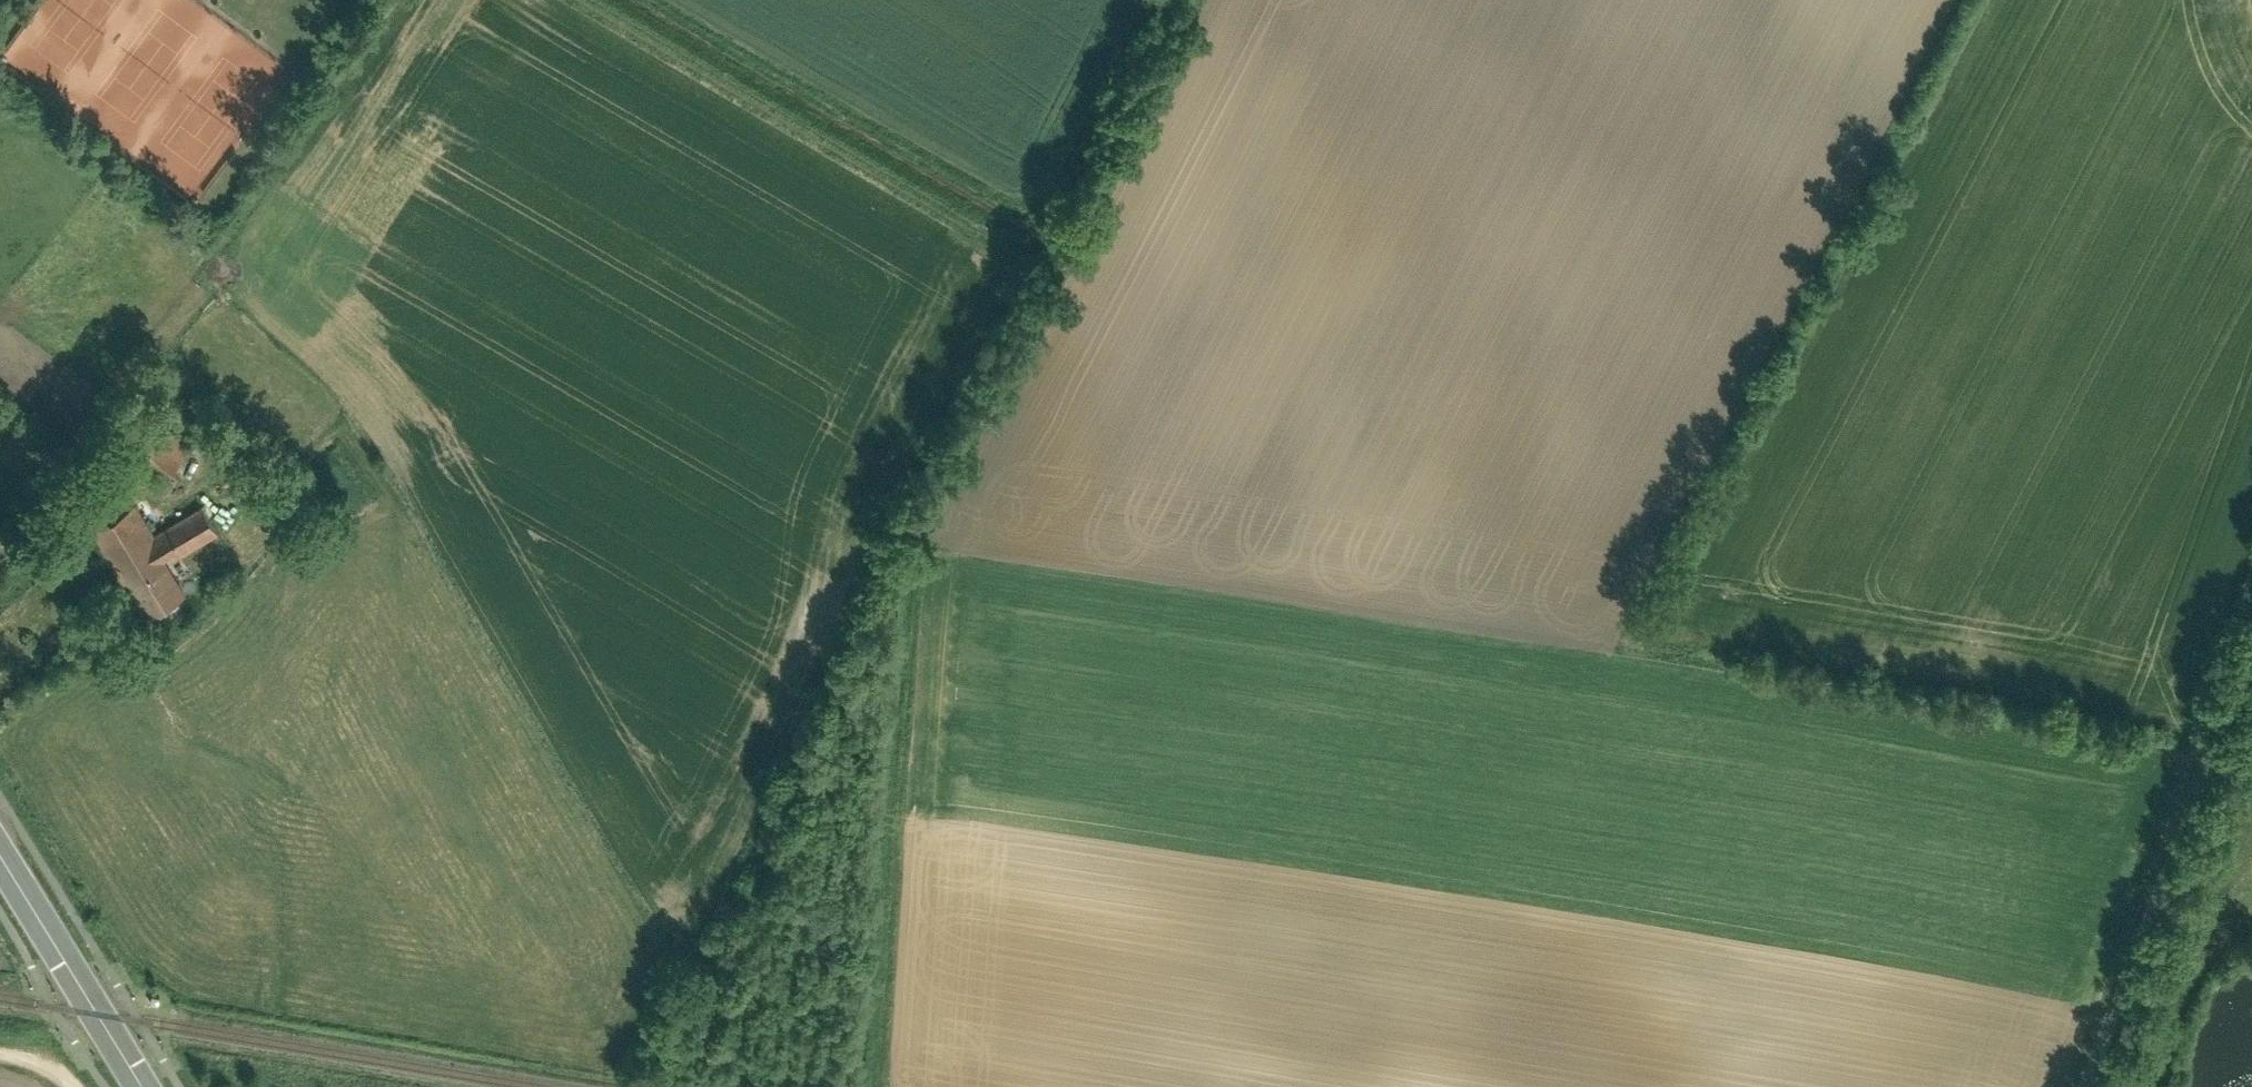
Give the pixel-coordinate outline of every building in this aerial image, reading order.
[(189,447),(143,407),(116,439),(162,479),(189,447)] [(134,503),(90,527),(137,615),(181,592),(163,559),(149,533),(134,503)] [(149,533),(163,559),(215,531),(201,505),(149,533)]
